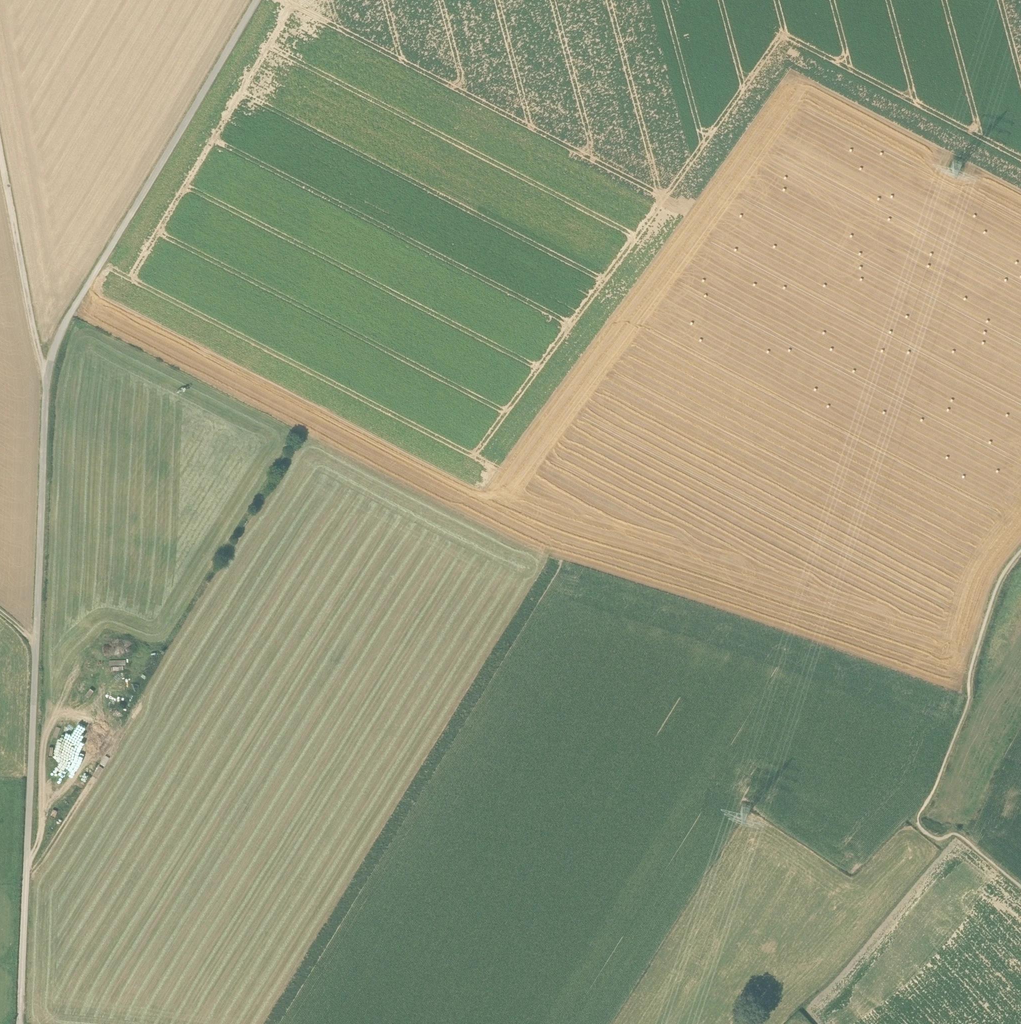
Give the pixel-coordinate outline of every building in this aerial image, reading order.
[(61,762),(56,778),(61,779),(65,763),(61,762)]
